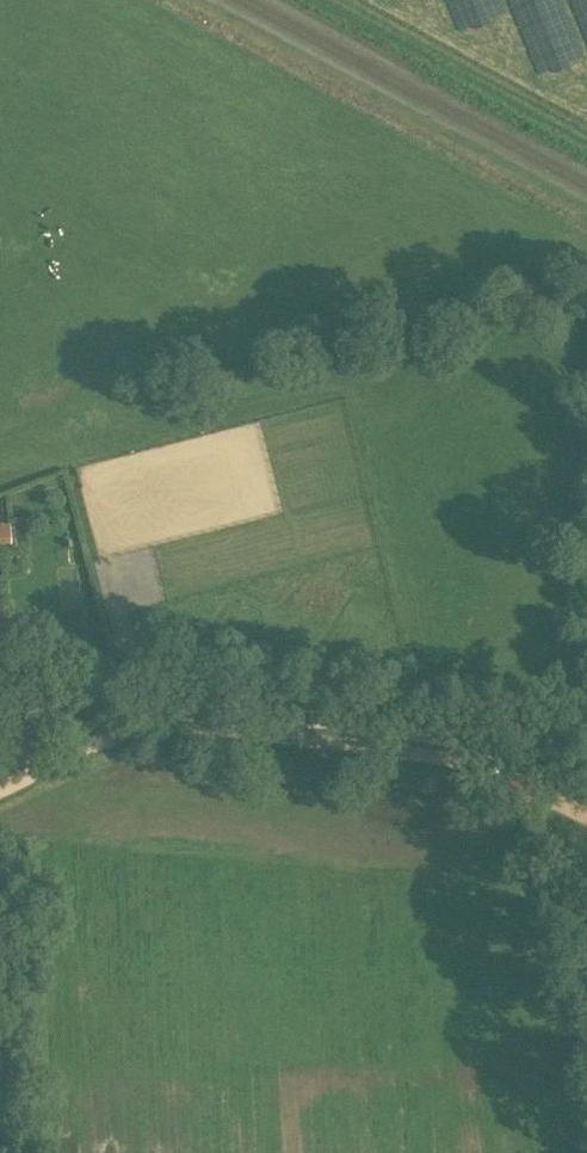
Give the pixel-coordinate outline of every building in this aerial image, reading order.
[(0,525),(0,546),(11,546),(10,524),(0,525)]
